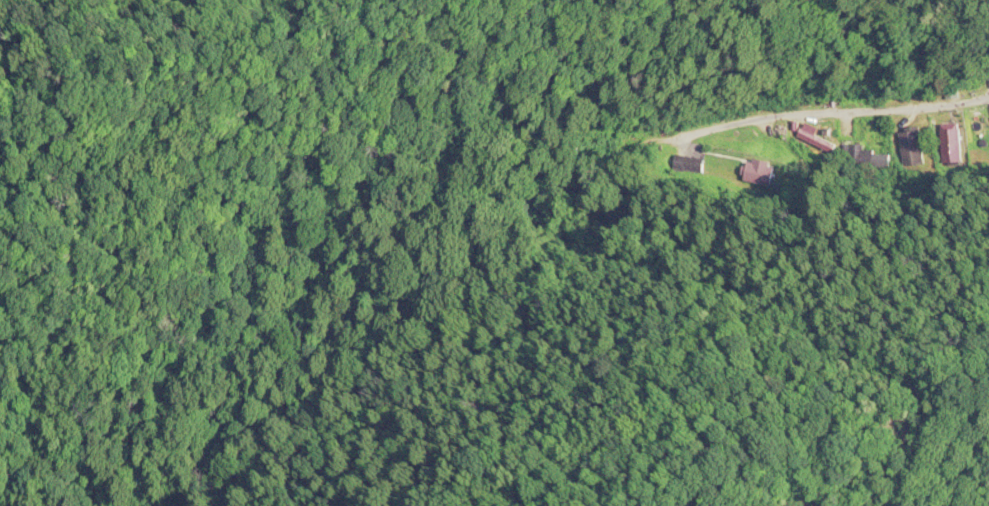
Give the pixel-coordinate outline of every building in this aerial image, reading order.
[(837,144),(803,127),(799,134),(833,151),(837,144)] [(906,157),(924,155),(921,127),(903,129),(906,157)] [(774,160),(747,160),(747,182),(774,182),(774,160)]
